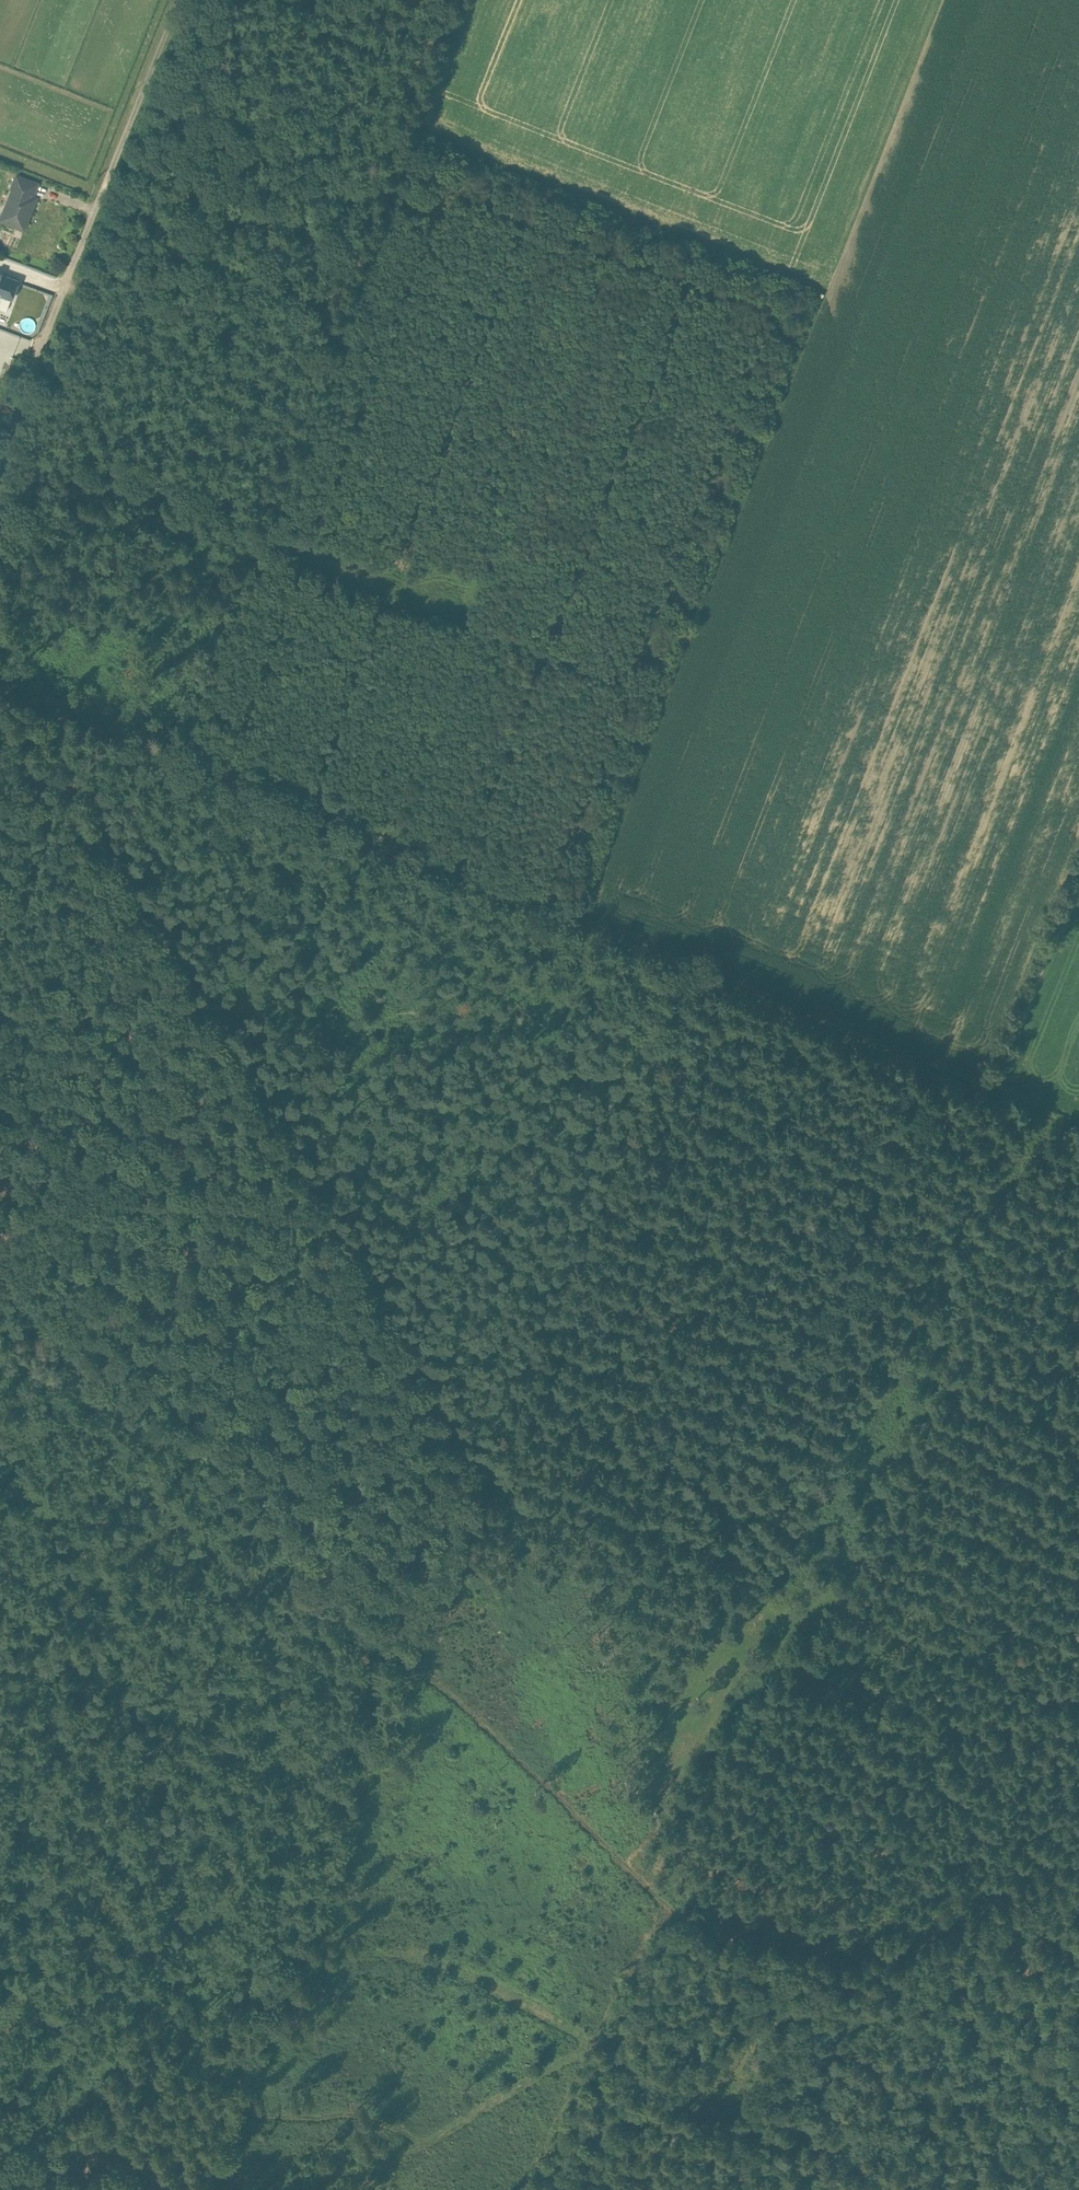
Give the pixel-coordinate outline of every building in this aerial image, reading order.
[(37,183),(17,175),(11,189),(12,190),(13,188),(32,196),(37,183)] [(32,196),(13,188),(12,190),(6,205),(8,206),(3,221),(16,226),(17,224),(24,226),(29,215),(28,212),(34,197),(32,196)] [(0,274),(0,295),(11,299),(18,280),(0,274)]
